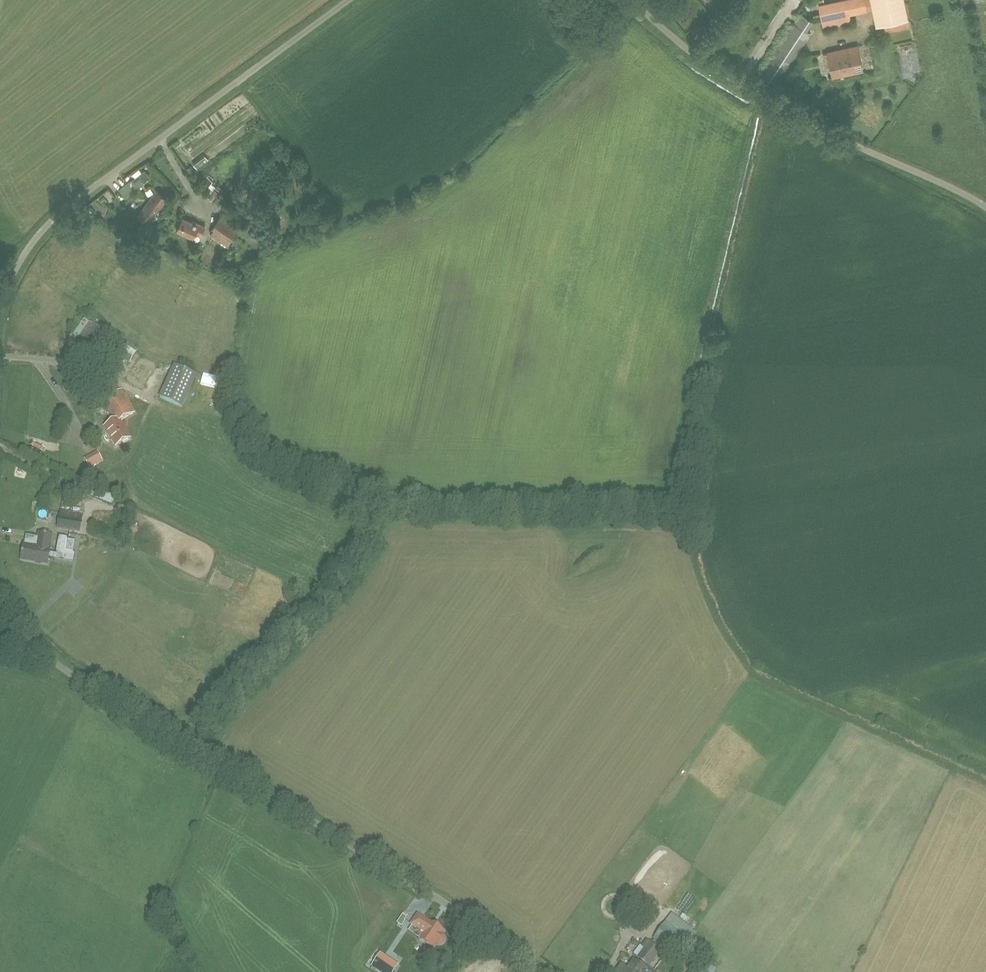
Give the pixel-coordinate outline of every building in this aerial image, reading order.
[(872,9),(876,26),(908,19),(904,0),(841,0),(818,5),(823,28),(851,22),(849,14),(872,9)] [(806,31),(812,22),(800,14),(759,77),(776,88),(811,34),(806,31)] [(911,44),(900,46),(901,53),(913,50),(911,44)] [(862,71),(857,46),(827,53),(833,78),(862,71)] [(204,154),(192,163),(197,169),(208,159),(204,154)] [(199,187),(205,191),(212,181),(207,177),(199,187)] [(131,181),(119,190),(125,197),(137,188),(131,181)] [(162,205),(153,197),(138,215),(148,223),(157,212),(157,211),(162,205)] [(222,215),(210,233),(227,245),(240,227),(222,215)] [(193,238),(196,233),(201,235),(205,227),(192,221),(191,222),(182,218),(177,230),(193,238)] [(90,323),(73,347),(95,362),(112,338),(90,323)] [(130,364),(136,353),(118,342),(111,353),(130,364)] [(142,389),(153,368),(137,359),(125,380),(142,389)] [(158,397),(182,407),(197,374),(172,363),(158,397)] [(134,413),(121,390),(102,401),(114,422),(105,427),(116,446),(129,439),(120,421),(134,413)] [(30,446),(43,453),(45,448),(32,441),(30,446)] [(98,451),(83,457),(88,467),(102,462),(98,451)] [(90,497),(112,506),(116,497),(94,488),(90,497)] [(61,512),(58,528),(80,532),(83,516),(61,512)] [(23,544),(20,559),(48,564),(49,558),(74,563),(76,553),(65,551),(68,538),(59,536),(56,554),(50,553),(51,549),(49,548),(52,535),(39,533),(37,546),(23,544)] [(443,935),(442,935),(442,934),(444,931),(431,923),(430,924),(418,915),(411,925),(424,933),(419,940),(432,949),(436,943),(438,944),(439,944),(440,944),(441,944),(442,943),(443,943),(443,942),(444,942),(444,941),(444,940),(445,939),(445,938),(444,938),(444,937),(444,936),(443,935)] [(666,921),(653,939),(654,940),(666,949),(675,955),(688,936),(666,921)] [(649,967),(661,951),(646,940),(641,947),(643,949),(636,957),(649,967)] [(380,954),(371,968),(377,971),(391,971),(387,969),(392,963),(380,954)] [(653,971),(641,963),(639,965),(634,961),(628,970),(621,965),(616,971),(653,971)] [(470,971),(488,971),(477,963),(470,971)]
